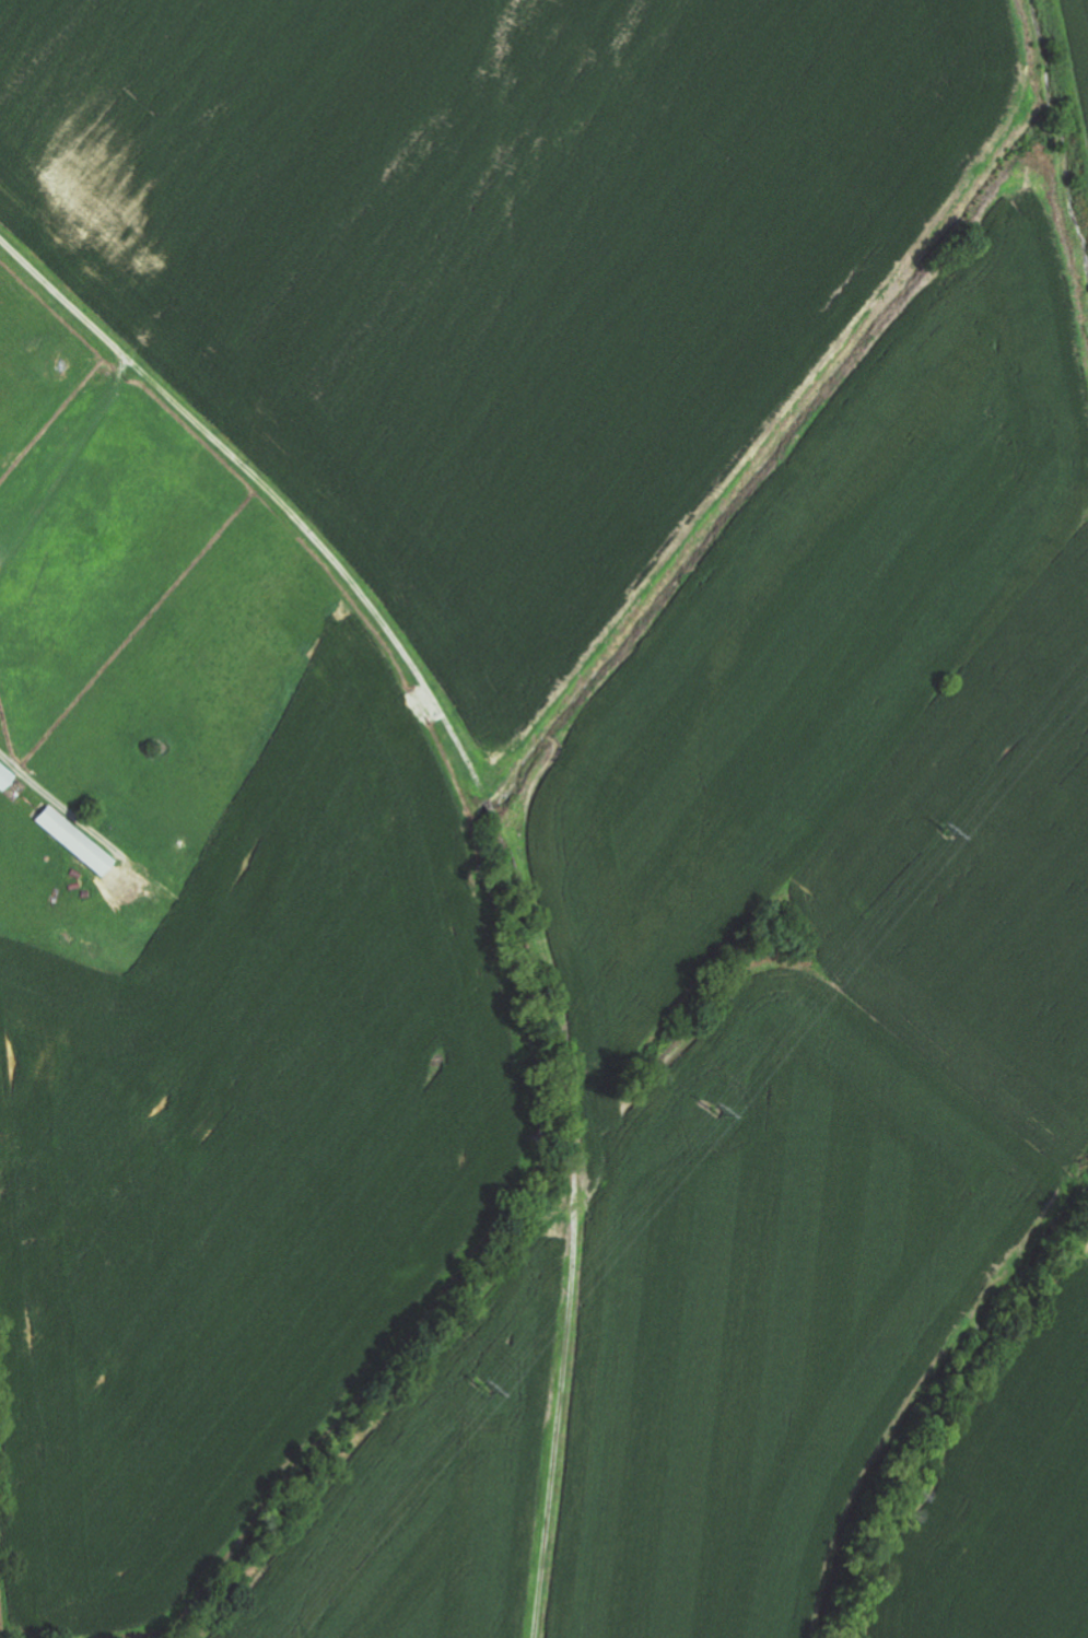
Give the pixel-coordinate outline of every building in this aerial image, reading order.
[(0,764),(0,790),(1,791),(14,775),(0,764)] [(33,821),(100,876),(113,860),(46,806),(33,821)]
